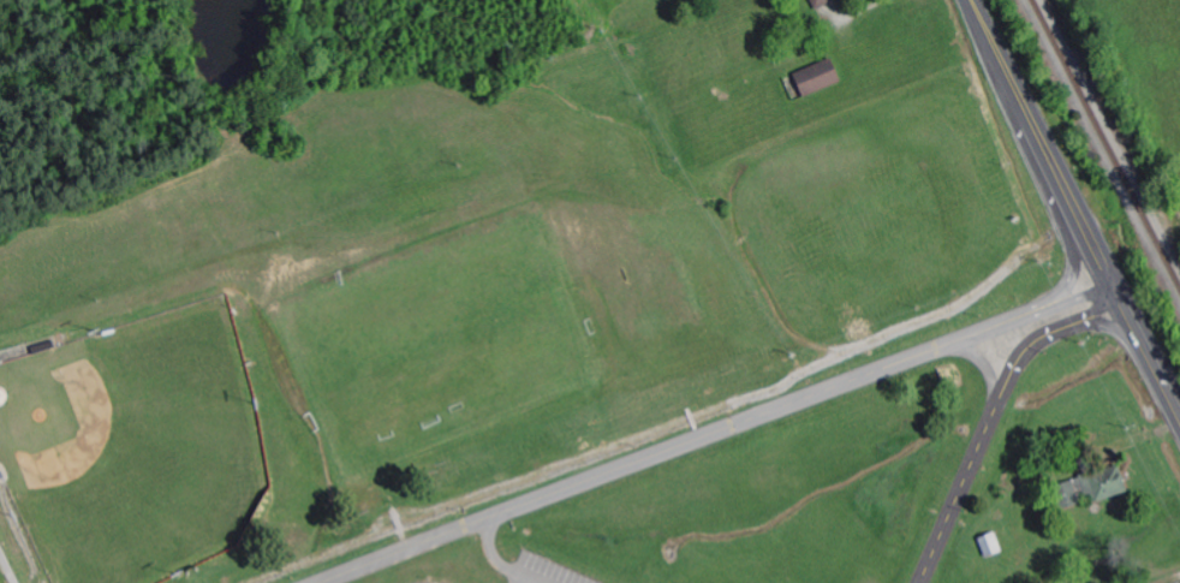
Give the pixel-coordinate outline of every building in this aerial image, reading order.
[(842,83),(832,60),(795,75),(804,98),(842,83)] [(1127,493),(1121,467),(1062,480),(1067,506),(1127,493)]
